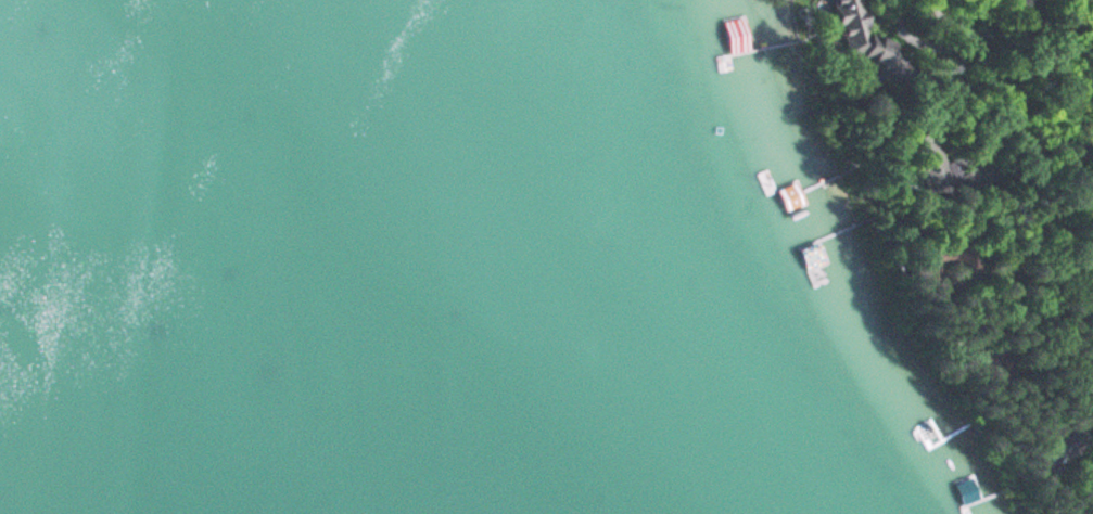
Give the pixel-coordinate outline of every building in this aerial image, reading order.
[(852,55),(890,65),(896,40),(867,33),(863,0),(835,0),(842,56),(852,55)] [(850,266),(830,235),(811,247),(831,278),(850,266)]
